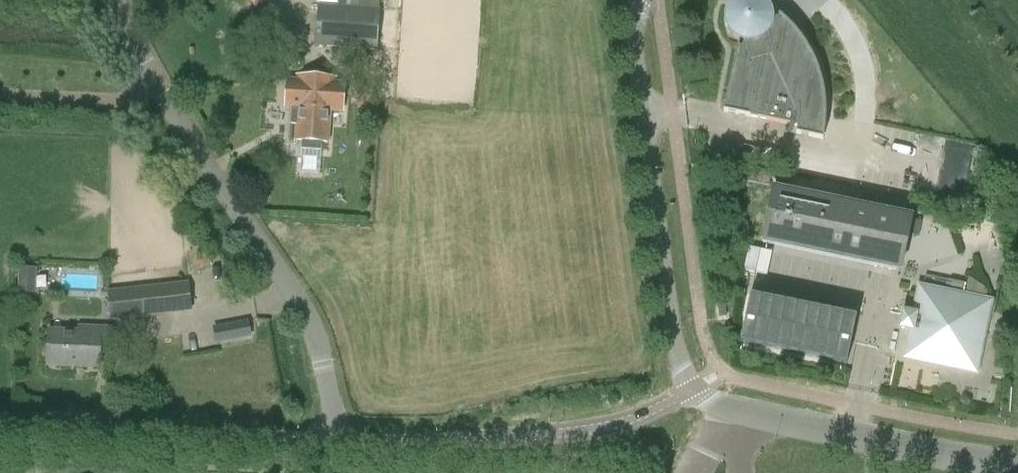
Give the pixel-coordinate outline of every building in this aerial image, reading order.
[(377,50),(380,9),(379,9),(380,0),(351,0),(351,7),(318,4),(315,46),(377,50)] [(797,125),(796,132),(823,138),(824,135),(824,130),(825,124),(826,119),(826,116),(826,114),(826,109),(826,103),(825,98),(825,93),(824,87),(823,82),(821,77),(820,72),(818,67),(816,62),(815,58),(813,54),(810,49),(807,45),(805,41),(803,38),(799,32),(793,26),(790,23),(787,20),(784,17),(779,13),(778,14),(779,14),(777,17),(769,12),(769,10),(768,8),(767,7),(766,5),(765,3),(763,2),(761,0),(760,0),(737,0),(736,0),(734,3),(732,4),(731,6),(729,8),(728,11),(728,13),(727,16),(727,18),(727,21),(728,23),(728,26),(729,28),(731,31),(733,33),(734,34),(736,36),(738,37),(740,38),(743,39),(742,46),(738,45),(738,44),(737,43),(723,110),(797,125)] [(302,140),(301,149),(321,151),(322,141),(328,141),(330,109),(342,110),(344,83),(335,82),(335,77),(297,75),(297,80),(287,80),(286,101),(291,101),(290,107),(292,107),(290,139),(302,140)] [(769,185),(772,171),(748,166),(745,180),(769,185)] [(902,270),(913,214),(773,185),(761,241),(902,270)] [(36,294),(37,267),(19,267),(18,293),(36,294)] [(111,321),(193,312),(189,282),(108,291),(111,321)] [(921,361),(976,372),(991,301),(920,286),(914,315),(904,313),(901,327),(911,329),(906,353),(922,356),(921,361)] [(855,321),(749,299),(740,346),(845,368),(855,321)] [(247,323),(214,329),(217,345),(250,338),(247,323)] [(111,328),(92,327),(77,327),(77,332),(49,330),(47,364),(100,366),(100,344),(110,345),(111,328)]
